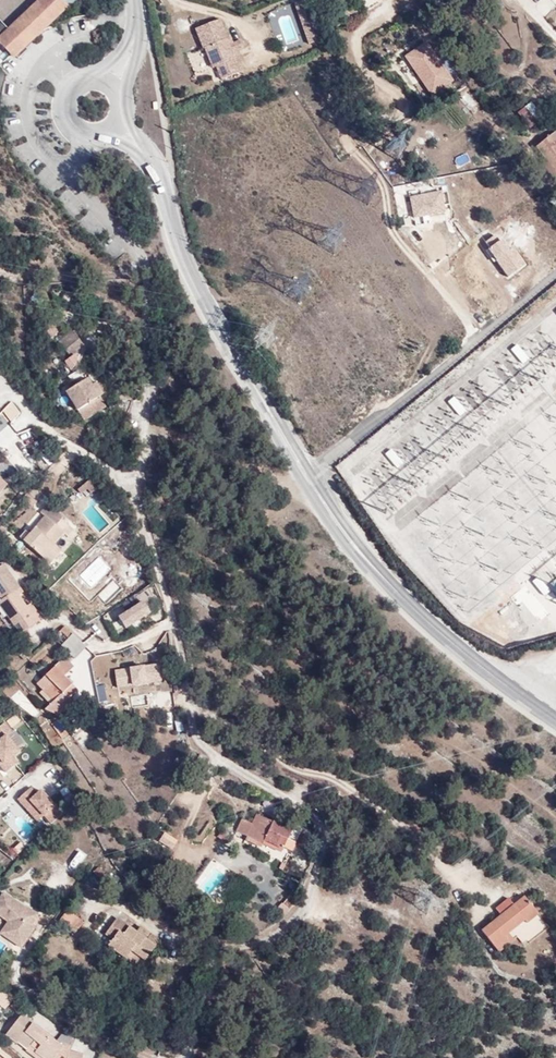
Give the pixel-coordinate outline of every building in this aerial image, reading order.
[(38,38),(75,0),(41,0),(21,21),(38,38)] [(308,3),(297,7),(301,17),(311,13),(308,3)] [(311,13),(301,17),(305,27),(315,23),(311,13)] [(28,49),(11,31),(0,19),(0,37),(20,58),(28,49)] [(12,30),(30,47),(38,38),(21,21),(12,30)] [(245,72),(237,51),(234,46),(232,40),(228,40),(221,21),(196,31),(204,50),(206,50),(210,49),(218,69),(223,81),(245,72)] [(315,23),(305,27),(313,48),(323,44),(315,23)] [(28,49),(30,47),(12,30),(11,31),(28,49)] [(426,39),(402,54),(429,95),(453,79),(426,39)] [(234,46),(237,51),(244,48),(242,42),(234,46)] [(10,53),(0,43),(0,62),(10,53)] [(214,69),(218,69),(210,49),(206,50),(214,69)] [(458,96),(468,110),(477,103),(467,90),(458,96)] [(514,111),(523,126),(540,116),(531,101),(514,111)] [(555,163),(555,136),(542,148),(554,161),(555,163)] [(524,161),(518,168),(530,175),(534,169),(524,161)] [(554,161),(548,166),(555,175),(555,163),(554,161)] [(448,211),(445,188),(408,194),(411,216),(448,211)] [(73,334),(71,332),(60,341),(72,353),(84,341),(76,332),(73,334)] [(517,345),(511,350),(522,364),(529,359),(517,345)] [(71,368),(81,359),(73,351),(64,361),(71,368)] [(92,385),(87,378),(67,392),(83,419),(104,404),(98,397),(101,394),(95,384),(92,385)] [(454,398),(448,402),(459,416),(465,411),(454,398)] [(10,403),(4,410),(12,418),(18,412),(10,403)] [(392,448),(385,454),(396,467),(402,462),(392,448)] [(0,477),(0,497),(11,486),(0,477)] [(96,499),(102,493),(94,484),(81,494),(84,499),(92,494),(96,499)] [(31,493),(40,503),(45,497),(36,488),(31,493)] [(31,493),(26,498),(36,508),(40,503),(31,493)] [(31,535),(25,530),(20,536),(48,564),(60,551),(53,546),(64,535),(67,538),(73,531),(62,522),(65,518),(50,504),(41,513),(45,516),(39,523),(41,525),(31,535)] [(41,513),(25,530),(31,535),(41,525),(39,523),(45,516),(41,513)] [(17,597),(14,592),(18,588),(2,565),(0,567),(0,600),(0,608),(8,620),(16,614),(26,629),(40,621),(29,604),(25,607),(17,597)] [(536,576),(531,581),(543,595),(548,591),(536,576)] [(14,592),(17,597),(22,593),(18,588),(14,592)] [(117,613),(125,627),(151,611),(143,598),(117,613)] [(72,637),(78,643),(84,637),(78,632),(72,637)] [(73,648),(78,643),(72,637),(66,643),(73,648)] [(70,653),(52,667),(63,680),(52,690),(46,691),(51,697),(44,703),(57,708),(71,696),(70,694),(64,687),(75,679),(69,672),(78,664),(70,653)] [(114,668),(118,688),(162,679),(159,659),(114,668)] [(63,680),(52,667),(41,676),(45,682),(42,685),(46,691),(52,690),(63,680)] [(80,686),(75,679),(64,687),(70,694),(80,686)] [(20,761),(14,753),(25,745),(7,719),(0,724),(0,763),(6,771),(20,761)] [(32,784),(17,798),(36,820),(43,814),(51,823),(64,812),(38,783),(58,783),(58,773),(44,757),(14,784),(32,784)] [(278,845),(279,842),(283,835),(291,838),(298,825),(284,819),(282,823),(254,809),(249,818),(238,814),(232,827),(258,840),(260,836),(278,845)] [(283,835),(279,842),(288,846),(291,838),(283,835)] [(193,883),(208,894),(227,869),(212,858),(193,883)] [(9,911),(14,915),(9,924),(24,935),(36,918),(34,915),(39,906),(28,898),(27,900),(6,884),(0,892),(0,905),(9,911)] [(286,913),(292,903),(285,898),(278,908),(286,913)] [(525,905),(481,936),(495,956),(507,948),(504,943),(524,928),(527,932),(538,923),(525,905)] [(68,907),(61,916),(76,929),(83,920),(68,907)] [(14,915),(9,911),(1,925),(21,939),(24,935),(9,924),(14,915)] [(76,929),(61,916),(57,921),(72,934),(76,929)] [(157,941),(149,934),(144,939),(135,933),(115,918),(104,932),(112,939),(107,945),(132,965),(138,958),(142,961),(157,941)] [(144,939),(149,934),(140,927),(135,933),(144,939)] [(60,1047),(47,1036),(15,1006),(0,1021),(0,1028),(7,1035),(10,1033),(18,1040),(31,1051),(38,1056),(41,1055),(44,1057),(70,1057),(72,1053),(60,1047)] [(67,1033),(56,1024),(47,1036),(60,1047),(67,1033)] [(27,1056),(31,1051),(18,1040),(15,1043),(27,1056)]
